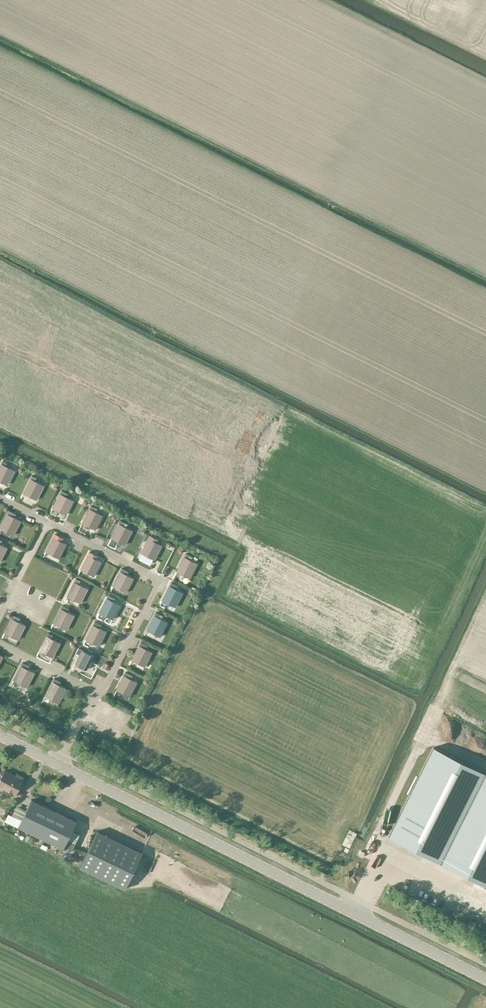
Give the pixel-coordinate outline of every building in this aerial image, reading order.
[(1,463),(0,464),(0,481),(7,485),(15,470),(6,466),(7,463),(3,460),(1,463)] [(32,475),(31,478),(30,478),(23,493),(37,500),(44,485),(36,481),(37,478),(32,475)] [(61,490),(60,493),(52,508),(66,515),(74,500),(67,496),(68,493),(61,490)] [(91,505),(89,508),(81,523),(96,530),(103,515),(94,511),(96,507),(91,505)] [(21,521),(14,517),(16,514),(9,510),(7,513),(0,526),(0,529),(13,535),(21,521)] [(125,545),(133,530),(124,526),(125,522),(121,520),(119,523),(118,523),(111,538),(125,545)] [(55,533),(53,537),(53,536),(45,552),(59,559),(67,544),(58,539),(60,536),(55,533)] [(150,535),(148,538),(140,553),(154,560),(162,545),(153,540),(155,537),(150,535)] [(87,554),(80,569),(94,576),(101,561),(93,557),(94,554),(90,551),(88,554),(87,554)] [(190,555),(186,553),(184,556),(176,571),(190,578),(198,563),(188,559),(190,555)] [(126,593),(134,578),(127,574),(129,571),(122,568),(120,571),(112,586),(126,593)] [(80,603),(88,588),(79,584),(81,581),(76,578),(74,581),(66,596),(80,603)] [(171,582),(169,585),(161,600),(175,607),(183,592),(176,589),(178,585),(171,582)] [(108,594),(106,598),(99,612),(113,620),(121,605),(113,601),(115,598),(108,594)] [(62,605),(60,608),(53,623),(67,630),(74,615),(68,612),(69,608),(62,605)] [(156,612),(154,615),(146,629),(160,637),(168,622),(159,618),(161,615),(156,612)] [(18,640),(26,625),(17,620),(18,617),(13,615),(12,618),(11,617),(4,633),(18,640)] [(95,621),(93,624),(92,624),(85,639),(99,646),(107,631),(100,628),(102,624),(95,621)] [(48,632),(47,636),(46,635),(39,650),(53,658),(61,643),(52,638),(53,635),(48,632)] [(145,667),(153,652),(144,647),(145,644),(141,641),(139,645),(138,645),(131,659),(145,667)] [(76,652),(79,654),(74,663),(87,670),(94,655),(82,649),(78,648),(76,652)] [(21,665),(13,680),(27,687),(34,672),(26,668),(27,664),(22,662),(21,665)] [(124,675),(116,690),(130,697),(137,682),(128,677),(130,674),(125,671),(123,675),(124,675)] [(53,681),(45,696),(58,703),(66,688),(59,685),(61,682),(54,678),(53,681)] [(433,747),(388,836),(485,885),(485,773),(433,747)] [(0,780),(0,789),(8,793),(9,791),(15,795),(24,778),(17,774),(16,776),(5,771),(0,780)] [(21,820),(18,827),(64,849),(64,847),(68,840),(77,820),(31,798),(21,820)] [(8,813),(5,821),(18,827),(21,820),(12,815),(8,813)] [(142,854),(96,831),(79,867),(124,890),(142,854)] [(68,840),(64,847),(72,851),(76,843),(68,840)]
